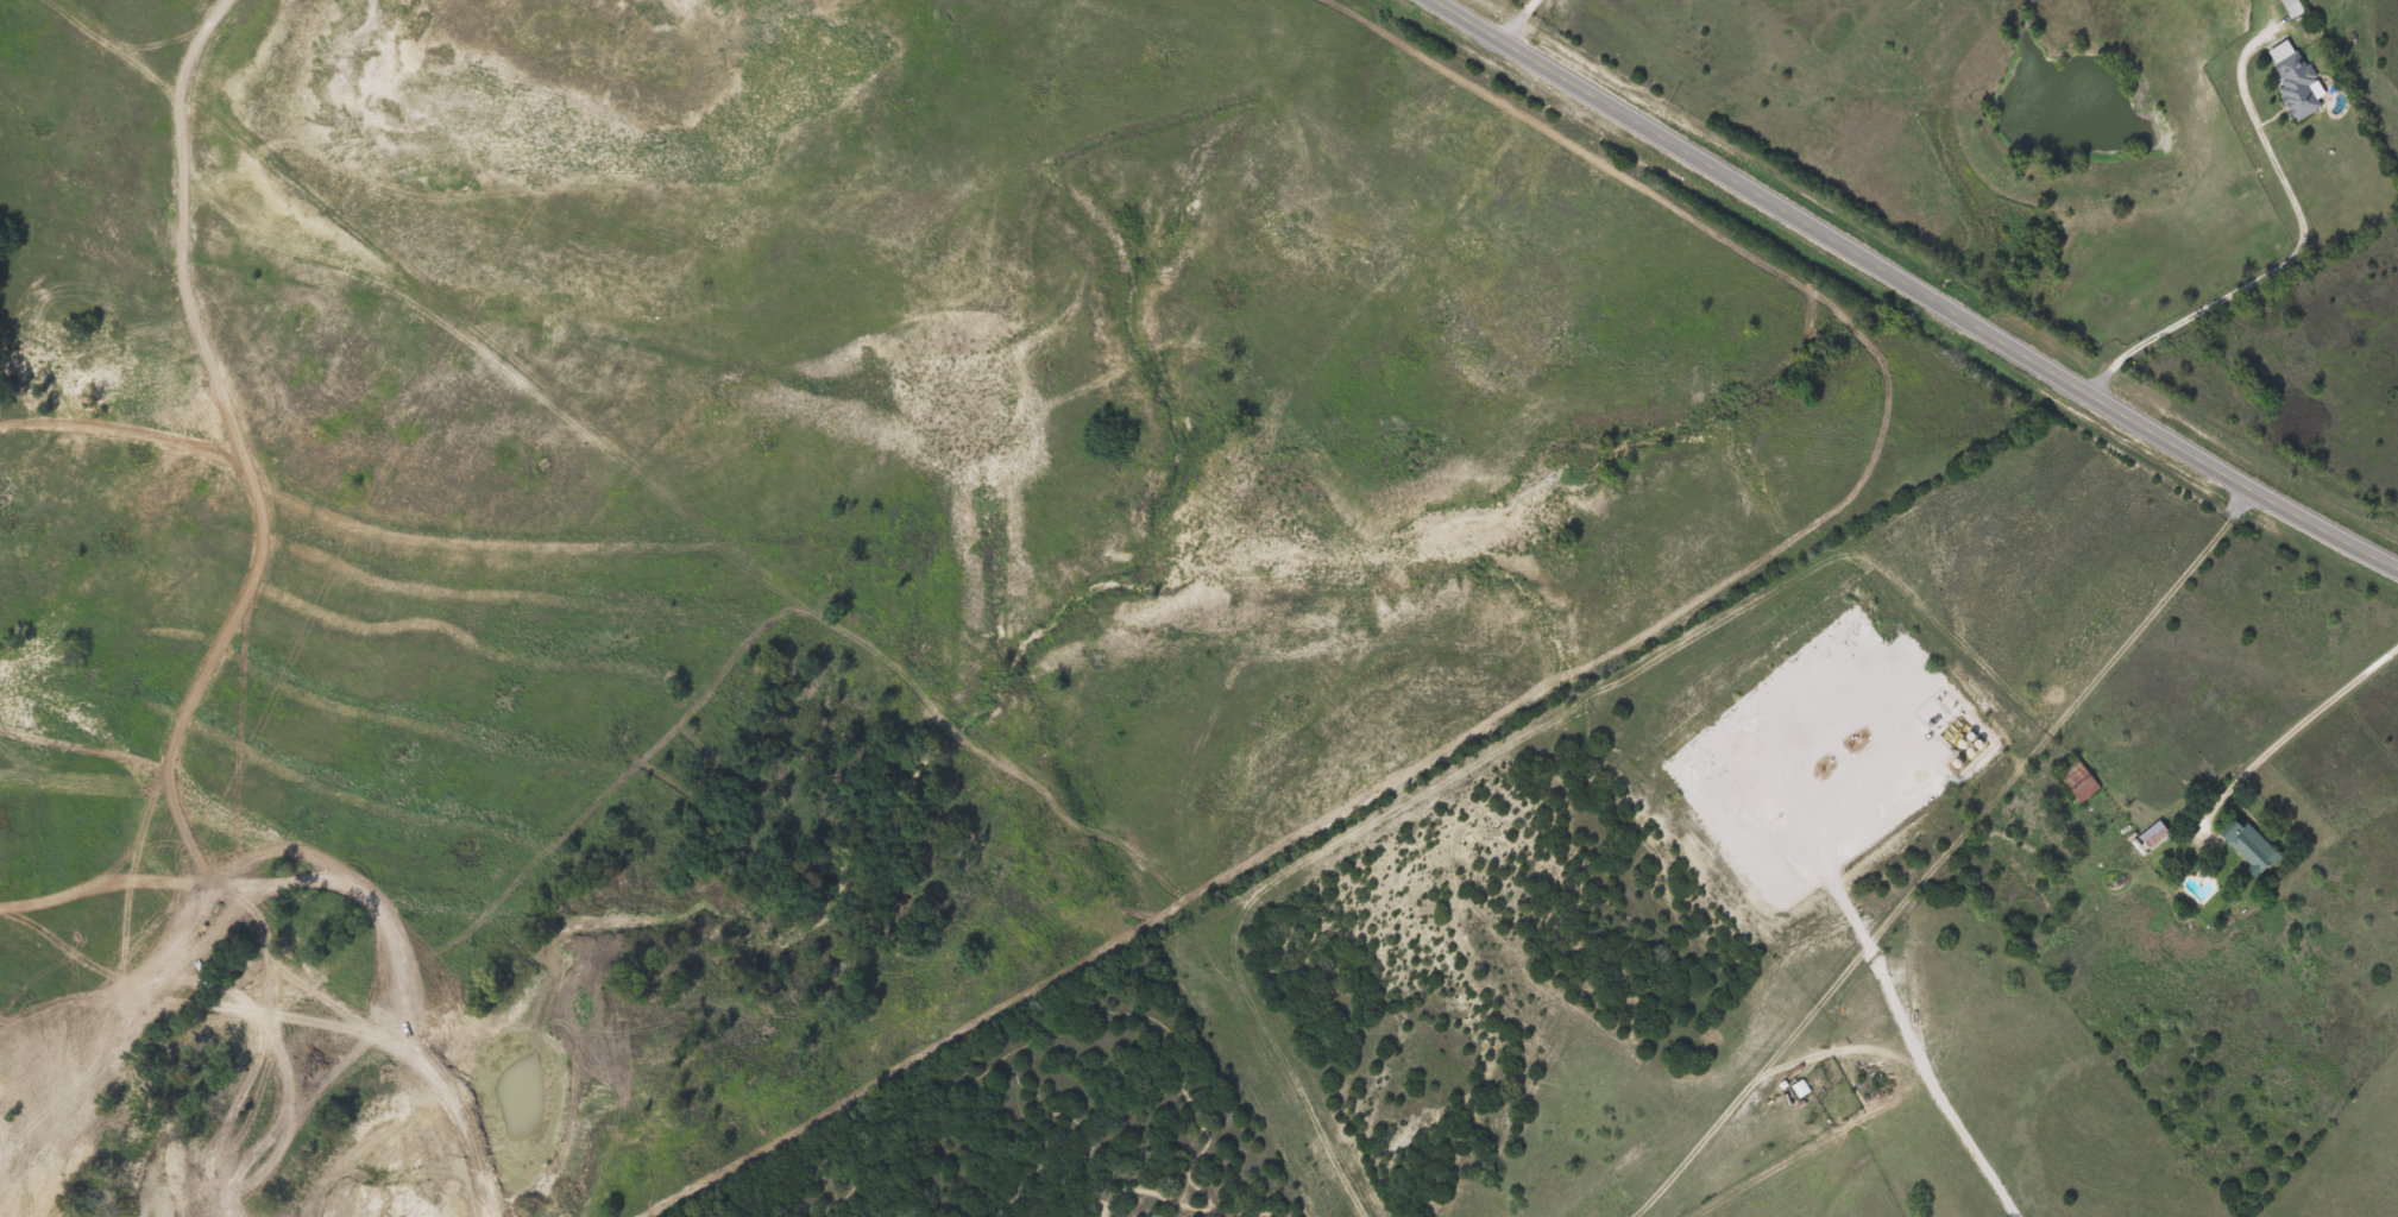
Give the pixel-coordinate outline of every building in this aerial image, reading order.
[(2320,107),(2298,119),(2260,53),(2289,38),(2312,81),(2306,84),(2320,107)] [(2097,788),(2081,803),(2057,776),(2075,762),(2097,788)] [(2257,878),(2214,833),(2229,818),(2240,828),(2245,824),(2278,858),(2257,878)] [(2150,851),(2139,838),(2157,822),(2167,835),(2150,851)]
